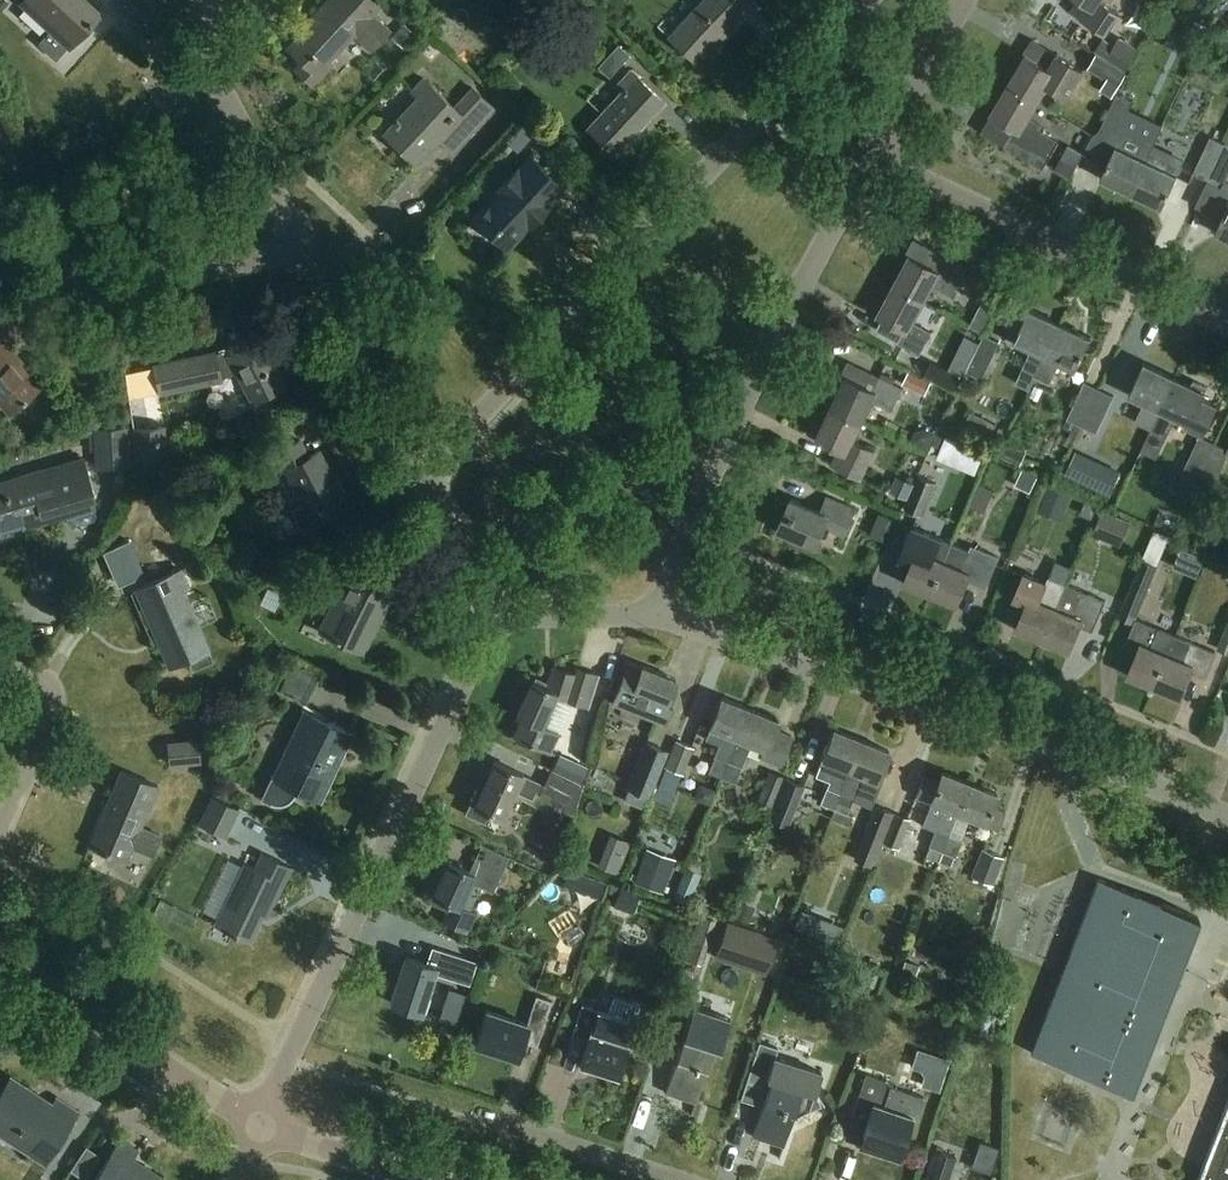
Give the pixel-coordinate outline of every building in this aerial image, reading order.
[(22,2),(52,30),(41,42),(57,57),(68,45),(70,45),(100,12),(87,0),(24,0),(22,2)] [(329,59),(352,34),(372,51),(391,30),(372,12),(377,7),(370,0),(331,0),(332,1),(289,47),(302,59),(294,69),(314,87),(335,64),(329,59)] [(745,0),(704,0),(669,37),(696,63),(716,41),(719,44),(753,8),(745,0)] [(1092,7),(1084,19),(1106,33),(1119,12),(1101,0),(1082,0),(1092,7)] [(403,23),(394,34),(405,45),(415,34),(403,23)] [(1120,37),(1115,44),(1109,41),(1101,54),(1125,70),(1134,56),(1139,49),(1120,37)] [(618,44),(607,56),(619,67),(630,55),(618,44)] [(1027,53),(1009,84),(1039,102),(1049,84),(1069,96),(1086,67),(1059,52),(1051,66),(1027,53)] [(1088,68),(1097,73),(1118,86),(1119,86),(1127,72),(1097,54),(1088,68)] [(664,102),(629,70),(615,85),(622,91),(587,128),(616,154),(664,102)] [(456,106),(425,77),(412,91),(418,97),(384,133),(416,162),(446,131),(460,144),(494,108),(473,87),(456,106)] [(1039,102),(1009,84),(992,113),(1016,127),(1005,145),(1045,168),(1061,140),(1028,121),(1039,102)] [(1119,88),(1107,126),(1125,132),(1138,94),(1119,88)] [(506,140),(518,152),(528,141),(516,130),(506,140)] [(1227,176),(1227,145),(1211,137),(1194,174),(1208,180),(1223,187),(1226,181),(1227,176)] [(1101,178),(1131,192),(1147,159),(1117,144),(1101,178)] [(1070,177),(1083,153),(1068,145),(1055,169),(1070,177)] [(565,188),(530,156),(486,203),(489,206),(476,220),(503,245),(525,222),(529,226),(565,188)] [(1147,159),(1131,192),(1162,207),(1178,173),(1147,159)] [(1226,210),(1216,232),(1227,238),(1227,182),(1226,181),(1223,187),(1208,180),(1196,206),(1212,213),(1216,206),(1226,210)] [(935,267),(910,254),(893,284),(924,301),(933,284),(952,295),(967,267),(942,254),(935,267)] [(924,301),(893,284),(877,314),(883,317),(876,330),(918,354),(931,332),(912,321),(924,301)] [(984,333),(995,312),(981,304),(971,325),(984,333)] [(1014,341),(1031,349),(1016,382),(1030,389),(1045,356),(1061,323),(1029,308),(1014,341)] [(1061,323),(1045,356),(1075,370),(1090,337),(1061,323)] [(1000,342),(985,335),(967,372),(983,379),(1000,342)] [(0,337),(0,403),(9,413),(39,388),(19,365),(22,362),(0,337)] [(215,352),(154,365),(154,367),(160,392),(160,393),(221,380),(221,378),(236,370),(253,402),(285,385),(261,338),(230,354),(229,351),(216,354),(215,352)] [(955,391),(963,376),(933,360),(925,375),(955,391)] [(1136,422),(1150,428),(1175,377),(1144,362),(1129,395),(1145,403),(1136,422)] [(908,371),(902,384),(925,395),(931,383),(908,371)] [(830,407),(861,422),(871,400),(891,409),(902,386),(878,375),(872,388),(845,375),(830,407)] [(1191,384),(1175,377),(1150,428),(1167,437),(1176,418),(1190,424),(1189,426),(1204,433),(1217,405),(1202,398),(1207,388),(1193,381),(1191,384)] [(1082,425),(1099,388),(1085,382),(1068,419),(1082,425)] [(1099,388),(1082,425),(1097,432),(1115,395),(1099,388)] [(852,442),(861,422),(830,407),(816,438),(843,450),(837,463),(860,474),(871,451),(852,442)] [(166,423),(132,427),(135,458),(169,455),(166,423)] [(94,466),(128,466),(127,427),(93,428),(94,466)] [(917,431),(912,441),(929,449),(937,432),(927,427),(917,431)] [(938,458),(957,466),(966,444),(947,436),(938,458)] [(1183,473),(1196,479),(1214,442),(1200,436),(1183,473)] [(302,531),(315,524),(348,507),(319,451),(309,456),(301,440),(273,455),(282,472),(286,469),(304,504),(292,510),(302,531)] [(1227,451),(1227,449),(1214,442),(1196,479),(1212,486),(1227,452),(1227,451)] [(999,455),(1016,463),(1022,451),(1005,443),(999,455)] [(22,526),(23,529),(62,517),(67,516),(70,528),(97,520),(94,508),(97,507),(83,459),(48,469),(0,483),(0,533),(22,526)] [(1100,461),(1087,487),(1109,498),(1122,471),(1100,461)] [(1021,481),(1037,487),(1044,468),(1028,462),(1021,481)] [(919,475),(915,484),(909,497),(905,508),(924,516),(938,483),(919,475)] [(892,490),(909,497),(915,484),(897,477),(892,490)] [(985,513),(994,491),(980,484),(970,506),(985,513)] [(1073,494),(1049,485),(1041,506),(1065,515),(1073,494)] [(856,509),(825,497),(819,511),(790,499),(777,530),(818,547),(826,527),(845,535),(856,509)] [(1103,510),(1093,536),(1121,547),(1131,521),(1103,510)] [(894,518),(880,512),(871,535),(885,540),(894,518)] [(1166,555),(1175,530),(1160,525),(1151,550),(1166,555)] [(903,583),(931,595),(952,543),(912,527),(902,553),(914,558),(903,583)] [(1181,560),(1205,571),(1213,552),(1189,542),(1181,560)] [(991,560),(969,550),(952,543),(952,544),(952,543),(931,595),(958,606),(968,580),(980,585),(991,560)] [(1146,597),(1158,565),(1142,559),(1129,590),(1146,597)] [(137,589),(170,667),(209,650),(183,590),(189,588),(181,570),(137,589)] [(392,589),(352,570),(321,631),(362,651),(392,589)] [(1043,642),(1066,584),(1049,577),(1046,583),(1024,574),(1013,599),(1026,605),(1015,630),(1043,642)] [(1066,584),(1043,642),(1070,653),(1080,627),(1092,632),(1106,600),(1066,584)] [(1127,676),(1154,688),(1175,636),(1137,620),(1126,647),(1137,651),(1127,676)] [(1219,647),(1227,651),(1227,625),(1219,647)] [(1215,653),(1191,643),(1176,636),(1175,636),(1154,688),(1181,699),(1192,674),(1204,679),(1215,653)] [(612,704),(665,725),(672,706),(667,704),(676,681),(643,667),(642,669),(629,663),(612,704)] [(294,664),(280,692),(308,706),(321,677),(294,664)] [(517,716),(521,718),(512,736),(551,753),(560,734),(542,725),(556,697),(589,709),(600,674),(577,667),(575,673),(551,666),(546,687),(533,681),(517,716)] [(710,729),(706,739),(720,744),(716,755),(709,772),(722,777),(729,760),(749,709),(722,698),(710,729)] [(729,760),(722,777),(735,782),(742,765),(750,745),(751,745),(763,750),(760,756),(781,765),(792,736),(774,729),(777,720),(749,709),(729,760)] [(303,711),(271,778),(272,778),(262,800),(265,801),(270,802),(273,802),(278,802),(281,801),(287,799),(290,797),(293,795),(298,790),(322,802),(354,735),(303,711)] [(823,760),(817,775),(830,780),(821,802),(835,808),(840,793),(861,741),(835,730),(823,760)] [(199,738),(166,741),(168,764),(201,762),(199,738)] [(645,740),(627,787),(651,797),(670,751),(645,740)] [(665,767),(683,774),(694,747),(676,740),(665,767)] [(861,741),(840,793),(854,799),(853,801),(869,808),(880,782),(878,782),(890,752),(861,741)] [(486,823),(491,813),(503,819),(516,791),(534,800),(542,783),(524,775),(524,774),(496,761),(492,771),(487,768),(466,814),(486,823)] [(667,768),(654,799),(669,805),(681,774),(667,768)] [(162,835),(140,826),(158,786),(122,770),(90,845),(126,860),(131,848),(152,857),(162,835)] [(550,771),(542,792),(566,802),(563,810),(574,815),(581,786),(574,782),(555,774),(550,771)] [(773,807),(785,777),(769,771),(757,800),(773,807)] [(929,847),(942,852),(949,835),(958,814),(969,784),(943,774),(939,784),(925,778),(917,798),(944,809),(936,830),(929,847)] [(789,826),(795,813),(806,786),(787,779),(777,806),(772,818),(789,826)] [(997,796),(969,784),(958,814),(997,830),(1004,813),(992,808),(997,796)] [(848,814),(853,801),(854,799),(840,793),(835,808),(834,808),(835,808),(831,818),(849,826),(853,816),(848,814)] [(227,837),(240,809),(213,796),(199,824),(227,837)] [(876,806),(864,836),(855,859),(874,867),(883,843),(895,813),(876,806)] [(895,813),(883,843),(899,849),(910,819),(895,813)] [(949,835),(942,852),(955,857),(962,840),(949,835)] [(993,886),(1003,857),(982,849),(971,877),(993,886)] [(291,866),(262,852),(254,868),(244,863),(214,925),(250,942),(263,915),(267,917),(291,866)] [(611,852),(605,869),(619,874),(625,857),(611,852)] [(440,858),(422,897),(447,909),(442,921),(467,932),(476,913),(471,911),(481,887),(492,892),(503,870),(475,857),(469,871),(440,858)] [(672,869),(643,859),(635,882),(663,892),(672,869)] [(686,868),(673,897),(689,904),(702,875),(686,868)] [(568,870),(563,885),(600,898),(605,882),(568,870)] [(1110,1083),(1133,1092),(1153,1041),(1156,1031),(1170,997),(1178,975),(1181,967),(1200,918),(1108,883),(1098,879),(1076,936),(1032,1053),(1110,1083)] [(621,887),(614,907),(633,913),(640,893),(621,887)] [(740,901),(733,919),(749,925),(756,907),(740,901)] [(778,938),(728,921),(716,957),(766,974),(778,938)] [(822,940),(837,946),(843,931),(827,925),(822,940)] [(464,957),(432,947),(427,963),(406,956),(391,1003),(421,1013),(434,973),(457,981),(462,965),(464,957)] [(477,962),(464,957),(462,965),(457,981),(470,985),(477,962)] [(905,961),(901,972),(916,977),(920,966),(905,961)] [(466,994),(450,988),(439,1019),(456,1025),(466,994)] [(552,1001),(537,996),(528,1024),(487,1011),(476,1044),(518,1058),(523,1043),(537,1047),(552,1001)] [(676,1058),(665,1093),(695,1103),(714,1046),(721,1048),(732,1017),(691,1004),(677,999),(677,1000),(667,1030),(684,1035),(676,1058)] [(582,1004),(573,1033),(588,1038),(579,1065),(617,1078),(635,1022),(617,1017),(616,1022),(607,1019),(609,1013),(582,1004)] [(778,1049),(759,1043),(741,1100),(762,1107),(753,1137),(782,1147),(792,1120),(821,1106),(815,1094),(822,1073),(775,1058),(778,1049)] [(924,1043),(918,1062),(932,1067),(927,1080),(947,1087),(957,1054),(924,1043)] [(1032,1069),(1016,1109),(1043,1120),(1038,1133),(1025,1128),(1009,1169),(1036,1179),(1042,1166),(1079,1179),(1098,1179),(1101,1173),(1120,1179),(1129,1179),(1144,1142),(1116,1132),(1111,1146),(1057,1125),(1073,1084),(1032,1069)] [(867,1074),(853,1116),(854,1116),(858,1104),(872,1109),(864,1134),(865,1135),(866,1133),(882,1139),(878,1152),(879,1152),(880,1151),(898,1157),(897,1158),(899,1159),(913,1116),(919,1118),(926,1098),(893,1087),(894,1083),(867,1074)] [(10,1079),(0,1095),(0,1135),(45,1164),(79,1112),(56,1097),(51,1105),(10,1079)] [(1199,1179),(1227,1179),(1227,1105),(1199,1179)] [(162,1176),(134,1158),(139,1151),(120,1138),(93,1179),(159,1179),(162,1176)] [(935,1150),(925,1179),(948,1179),(956,1157),(935,1150)]
